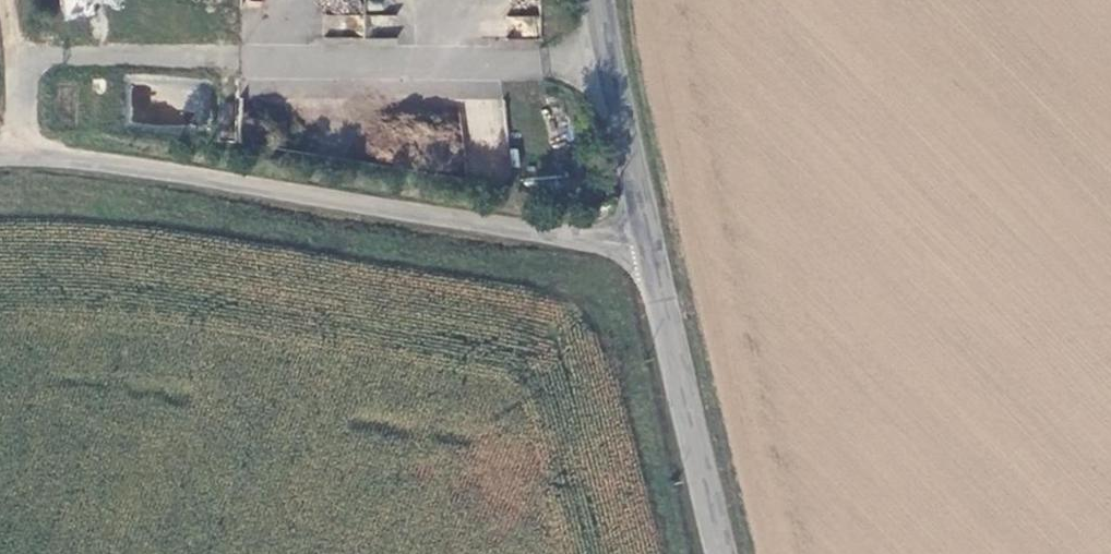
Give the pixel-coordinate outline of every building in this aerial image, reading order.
[(93,16),(93,0),(60,0),(60,18),(93,16)] [(470,173),(509,170),(503,97),(465,100),(470,173)]
